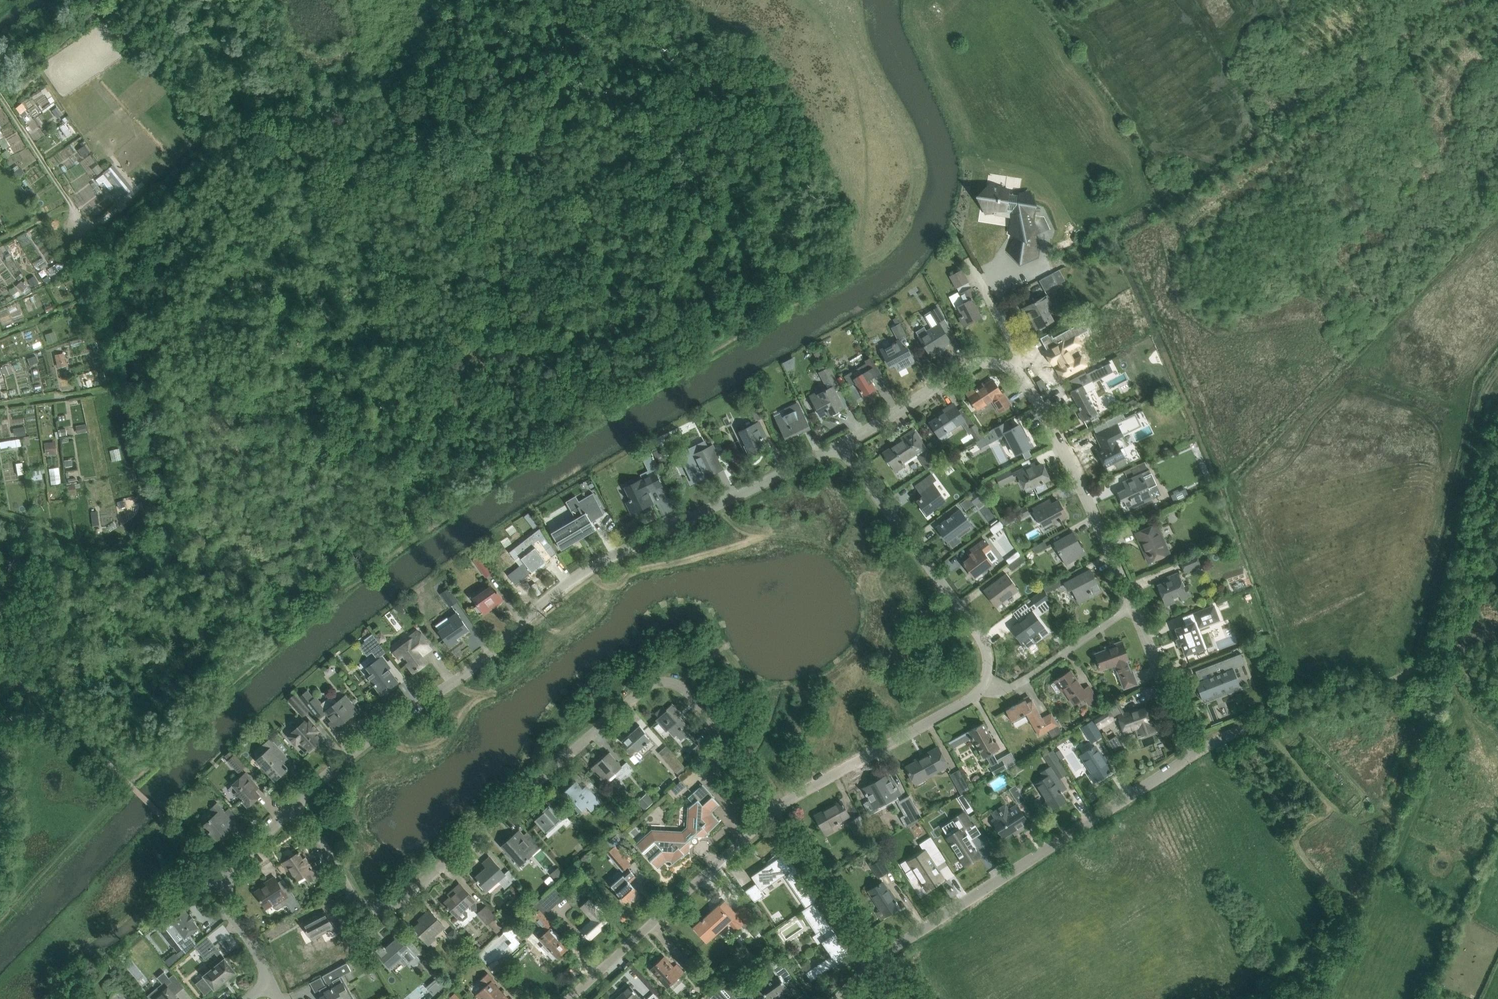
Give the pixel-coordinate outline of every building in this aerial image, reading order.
[(0,138),(0,143),(3,148),(9,145),(5,135),(0,138)] [(7,150),(1,153),(4,159),(10,156),(7,150)] [(90,154),(80,162),(94,178),(104,169),(90,154)] [(98,178),(110,192),(114,188),(123,197),(134,187),(114,164),(98,178)] [(20,168),(15,172),(17,176),(23,172),(20,168)] [(990,187),(987,203),(997,205),(996,214),(1010,216),(1010,212),(1014,213),(1018,234),(1017,240),(1014,239),(1012,252),(1028,254),(1032,231),(1033,231),(1033,229),(1032,229),(1029,210),(1031,196),(1019,194),(1019,195),(1013,194),(1013,193),(1012,193),(1012,194),(1004,193),(1004,190),(1005,190),(1005,189),(990,187)] [(1070,235),(1055,243),(1060,252),(1074,245),(1070,235)] [(962,270),(953,275),(951,276),(957,287),(968,282),(962,270)] [(1059,270),(1053,273),(1041,280),(1046,290),(1065,280),(1059,270)] [(34,277),(28,280),(31,285),(37,282),(34,277)] [(72,278),(65,283),(69,290),(77,285),(72,278)] [(12,295),(18,291),(15,286),(9,291),(12,295)] [(955,308),(958,306),(963,316),(960,318),(964,326),(981,317),(972,298),(975,296),(971,288),(961,294),(959,291),(949,297),(955,308)] [(1048,296),(1041,299),(1031,304),(1032,306),(1023,311),(1026,317),(1029,315),(1036,329),(1046,324),(1049,323),(1048,322),(1053,320),(1046,306),(1052,303),(1048,296)] [(938,307),(931,311),(937,322),(944,318),(938,307)] [(1057,346),(1045,352),(1050,360),(1052,365),(1058,361),(1063,371),(1059,373),(1061,378),(1086,365),(1081,356),(1073,360),(1068,350),(1075,346),(1071,339),(1087,330),(1083,322),(1053,338),(1055,342),(1057,346)] [(899,323),(892,327),(898,339),(905,335),(899,323)] [(917,331),(920,336),(919,337),(928,352),(941,343),(943,346),(950,341),(940,325),(927,332),(924,327),(917,331)] [(899,341),(882,350),(886,359),(891,356),(898,370),(914,362),(906,348),(904,349),(899,341)] [(814,354),(818,362),(825,358),(821,350),(814,354)] [(64,351),(55,353),(58,367),(67,365),(64,351)] [(795,355),(783,361),(787,370),(795,367),(795,355)] [(844,376),(844,378),(850,386),(855,383),(863,396),(876,389),(870,379),(881,373),(875,365),(871,357),(865,361),(866,363),(849,373),(844,376)] [(10,362),(2,365),(5,374),(13,372),(10,362)] [(820,398),(813,401),(821,416),(827,412),(829,415),(844,407),(835,390),(840,388),(829,367),(828,367),(826,364),(819,368),(820,371),(819,372),(825,384),(828,389),(818,395),(820,398)] [(1080,375),(1069,381),(1074,390),(1071,392),(1081,412),(1078,413),(1082,422),(1091,417),(1098,414),(1087,393),(1097,388),(1093,382),(1103,377),(1098,369),(1087,375),(1086,372),(1080,375)] [(842,376),(837,378),(842,387),(847,385),(842,376)] [(967,394),(973,403),(976,407),(984,402),(985,404),(992,400),(999,411),(1010,404),(1003,394),(1002,395),(993,380),(978,390),(977,388),(967,394)] [(744,446),(744,447),(749,456),(767,447),(763,439),(763,437),(762,437),(760,433),(763,431),(758,420),(761,419),(753,400),(747,402),(756,423),(740,431),(747,445),(744,446)] [(785,437),(791,435),(803,429),(799,420),(804,418),(800,409),(797,403),(785,409),(789,417),(778,422),(785,437)] [(946,412),(930,423),(940,437),(949,431),(961,423),(965,421),(953,403),(944,410),(946,412)] [(1097,432),(1094,434),(1101,447),(1096,449),(1098,453),(1105,466),(1114,462),(1116,467),(1119,468),(1125,465),(1125,463),(1123,457),(1124,457),(1120,449),(1124,448),(1124,447),(1124,446),(1124,445),(1124,444),(1124,443),(1123,442),(1123,441),(1122,441),(1122,440),(1121,440),(1120,440),(1120,439),(1119,440),(1118,438),(1121,436),(1121,435),(1120,435),(1118,432),(1127,428),(1128,429),(1127,429),(1128,432),(1141,426),(1135,414),(1125,418),(1123,413),(1106,421),(1108,427),(1097,432)] [(970,417),(965,421),(978,441),(983,437),(970,417)] [(122,447),(117,422),(106,424),(113,461),(122,459),(119,448),(122,447)] [(992,429),(991,430),(997,440),(1001,437),(1001,435),(1005,433),(1016,454),(1022,451),(1025,449),(1026,450),(1028,448),(1031,447),(1030,447),(1032,446),(1027,437),(1025,438),(1019,425),(1010,430),(1006,422),(992,429)] [(85,423),(75,424),(76,431),(86,430),(85,423)] [(15,428),(15,435),(26,434),(25,427),(15,428)] [(927,449),(925,450),(924,448),(913,431),(901,439),(902,441),(884,453),(896,471),(905,465),(903,462),(917,453),(927,470),(937,464),(927,449)] [(978,441),(976,442),(980,449),(988,444),(984,437),(983,437),(978,441)] [(20,438),(11,439),(13,447),(21,446),(20,438)] [(56,439),(45,441),(47,453),(57,451),(56,439)] [(684,459),(691,473),(695,482),(717,471),(711,460),(718,457),(712,445),(684,459)] [(666,459),(660,447),(653,450),(659,462),(666,459)] [(1025,449),(1022,451),(1026,459),(1032,455),(1028,448),(1026,450),(1025,449)] [(22,462),(15,464),(17,475),(23,474),(22,462)] [(1144,463),(1131,469),(1133,474),(1146,468),(1144,463)] [(1009,470),(994,477),(1000,488),(1015,480),(1017,482),(1021,480),(1024,487),(1031,483),(1033,487),(1035,486),(1038,492),(1047,488),(1044,481),(1049,479),(1042,464),(1033,469),(1031,465),(1022,469),(1017,472),(1012,475),(1009,470)] [(49,484),(60,483),(58,466),(48,467),(49,484)] [(643,479),(625,488),(631,500),(627,501),(628,503),(627,503),(631,513),(653,502),(648,492),(662,485),(657,477),(653,468),(641,474),(643,479)] [(1126,488),(1117,492),(1122,502),(1124,501),(1128,510),(1153,499),(1150,492),(1154,490),(1156,485),(1149,469),(1141,473),(1123,481),(1126,488)] [(31,470),(31,479),(42,479),(42,470),(31,470)] [(931,475),(924,481),(916,487),(924,497),(922,499),(921,498),(919,499),(920,500),(918,501),(927,513),(945,500),(932,484),(936,481),(931,475)] [(979,487),(968,496),(969,498),(970,499),(975,505),(986,497),(981,490),(979,487)] [(1172,494),(1175,501),(1190,494),(1187,488),(1172,494)] [(1048,506),(1046,502),(1033,509),(1042,525),(1052,520),(1053,523),(1058,520),(1059,521),(1061,520),(1060,519),(1067,516),(1058,501),(1048,506)] [(576,519),(551,533),(561,550),(596,530),(591,522),(604,515),(598,502),(586,510),(587,512),(576,519)] [(1025,506),(1012,514),(1016,522),(1029,514),(1025,506)] [(960,510),(945,522),(937,527),(947,541),(956,535),(958,538),(966,532),(973,527),(960,510)] [(1130,513),(1126,515),(1130,524),(1134,522),(1130,513)] [(1008,517),(1002,520),(1004,526),(1011,522),(1008,517)] [(1005,527),(1000,521),(990,529),(994,535),(1005,527)] [(1156,524),(1145,529),(1136,533),(1146,557),(1150,556),(1151,559),(1166,553),(1158,534),(1160,533),(1156,524)] [(534,533),(519,545),(527,554),(522,558),(525,562),(520,566),(527,575),(551,557),(550,555),(551,554),(551,555),(556,552),(541,528),(534,533)] [(1073,533),(1064,537),(1054,543),(1064,560),(1075,554),(1077,558),(1084,554),(1073,533)] [(976,555),(964,563),(974,577),(982,572),(983,573),(988,570),(987,568),(992,564),(998,560),(991,550),(992,549),(985,540),(972,550),(976,555)] [(1036,552),(1045,549),(1043,543),(1034,546),(1036,552)] [(1185,571),(1200,565),(1196,554),(1181,561),(1185,571)] [(485,576),(491,572),(479,556),(474,560),(485,576)] [(1021,556),(1008,565),(1012,571),(1025,562),(1021,556)] [(1065,583),(1065,584),(1069,590),(1072,588),(1077,597),(1088,591),(1090,594),(1091,593),(1092,596),(1101,591),(1090,570),(1065,583)] [(1183,587),(1177,573),(1166,578),(1167,581),(1158,585),(1164,599),(1171,596),(1171,598),(1179,595),(1181,599),(1191,595),(1187,585),(1183,587)] [(1006,574),(984,590),(997,607),(1018,590),(1006,574)] [(1056,581),(1043,587),(1046,593),(1059,587),(1056,581)] [(474,608),(479,615),(502,599),(497,592),(495,593),(491,587),(474,599),(478,605),(474,608)] [(450,605),(457,600),(449,588),(441,593),(450,605)] [(1024,618),(1012,628),(1028,649),(1036,643),(1032,637),(1046,626),(1039,615),(1050,607),(1046,601),(1049,599),(1043,590),(1031,599),(1034,603),(1021,613),(1024,618)] [(1185,625),(1175,629),(1179,638),(1176,639),(1178,646),(1181,645),(1185,655),(1196,651),(1204,648),(1197,628),(1199,627),(1209,624),(1206,617),(1217,613),(1214,605),(1193,613),(1196,621),(1185,625)] [(439,631),(444,638),(450,646),(456,642),(458,641),(456,638),(469,629),(457,613),(450,618),(452,622),(439,631)] [(380,631),(374,635),(378,640),(380,643),(386,638),(380,631)] [(410,662),(408,664),(414,672),(426,663),(421,656),(431,648),(418,631),(412,635),(414,638),(400,648),(410,662)] [(365,642),(372,652),(378,660),(368,668),(372,674),(369,676),(375,685),(374,685),(375,687),(376,686),(379,691),(387,685),(389,688),(397,682),(388,670),(390,668),(382,657),(381,658),(375,650),(382,645),(374,635),(365,642)] [(1098,663),(1098,665),(1099,665),(1101,670),(1115,665),(1124,688),(1137,684),(1133,672),(1131,673),(1126,660),(1128,659),(1121,641),(1110,645),(1111,648),(1095,653),(1099,663),(1098,663)] [(1212,676),(1195,682),(1202,700),(1240,685),(1233,668),(1239,666),(1235,656),(1208,666),(1212,676)] [(1055,681),(1061,689),(1062,691),(1064,689),(1075,704),(1084,697),(1089,705),(1097,699),(1089,686),(1083,690),(1070,671),(1059,678),(1058,677),(1057,678),(1057,679),(1055,681)] [(308,690),(300,696),(318,719),(327,712),(338,726),(357,711),(345,696),(337,703),(331,696),(319,705),(308,690)] [(295,695),(290,699),(303,714),(308,709),(295,695)] [(1006,710),(1011,719),(1012,721),(1026,713),(1039,736),(1048,731),(1051,738),(1062,732),(1058,725),(1053,728),(1047,718),(1043,721),(1032,700),(1031,700),(1030,697),(1014,706),(1013,706),(1011,707),(1006,710)] [(1111,706),(1092,718),(1099,729),(1118,717),(1119,716),(1121,722),(1125,732),(1134,728),(1137,736),(1154,730),(1151,723),(1152,723),(1151,721),(1150,721),(1146,708),(1132,713),(1132,711),(1124,714),(1117,702),(1111,706)] [(664,707),(656,714),(659,717),(657,719),(667,730),(671,727),(681,739),(691,731),(676,714),(678,712),(672,705),(666,710),(664,707)] [(305,752),(306,753),(321,740),(315,733),(317,731),(317,732),(318,732),(309,721),(306,724),(302,720),(297,724),(299,727),(288,736),(296,745),(300,741),(308,749),(305,752)] [(1092,742),(1102,735),(1093,721),(1083,728),(1092,742)] [(983,723),(969,731),(984,758),(986,757),(993,753),(1000,749),(996,741),(994,742),(983,723)] [(627,747),(625,749),(631,756),(637,750),(638,752),(650,741),(644,733),(645,732),(640,725),(621,741),(627,747)] [(1115,735),(1108,739),(1117,753),(1124,749),(1115,735)] [(256,759),(262,765),(275,780),(288,768),(287,767),(278,758),(283,754),(269,739),(263,744),(268,749),(256,759)] [(703,750),(698,744),(689,753),(684,757),(689,762),(703,750)] [(1081,755),(1092,772),(1097,780),(1108,773),(1109,774),(1111,772),(1106,764),(1095,746),(1081,755)] [(908,772),(910,775),(910,776),(911,776),(914,781),(923,775),(924,777),(938,770),(938,769),(947,764),(938,748),(915,761),(916,762),(907,767),(909,771),(908,772)] [(1037,784),(1053,809),(1065,800),(1055,785),(1061,781),(1060,779),(1068,773),(1052,750),(1044,756),(1051,766),(1045,770),(1049,776),(1037,784)] [(228,761),(233,766),(238,772),(247,764),(237,753),(228,761)] [(609,753),(593,768),(599,775),(605,781),(615,772),(621,779),(627,773),(621,767),(616,761),(609,753)] [(1003,770),(998,762),(993,753),(986,757),(991,765),(989,767),(994,775),(1003,770)] [(677,772),(684,766),(675,755),(667,762),(677,772)] [(960,768),(950,773),(961,794),(972,789),(960,768)] [(242,800),(241,801),(242,802),(243,802),(248,806),(260,795),(253,788),(256,785),(246,774),(233,785),(239,791),(236,793),(242,800)] [(865,793),(866,795),(867,794),(874,807),(900,793),(896,786),(894,787),(888,776),(864,789),(866,793),(865,793)] [(671,788),(679,797),(690,788),(682,779),(671,788)] [(562,793),(569,801),(579,813),(587,806),(591,811),(601,802),(587,785),(583,789),(576,781),(562,793)] [(1016,784),(1012,787),(1009,789),(1019,804),(1026,800),(1016,784)] [(718,803),(702,786),(692,795),(697,800),(689,808),(689,812),(692,816),(692,827),(688,827),(682,832),(673,832),(668,836),(664,832),(658,838),(652,831),(636,845),(656,868),(666,859),(671,859),(674,863),(690,848),(690,839),(693,836),(703,836),(718,822),(709,811),(718,803)] [(963,793),(958,797),(963,805),(968,802),(963,794),(963,793)] [(910,796),(898,803),(906,815),(900,818),(905,827),(922,818),(910,796)] [(841,801),(815,816),(823,830),(831,825),(849,815),(841,801)] [(211,808),(216,815),(204,825),(209,832),(210,834),(211,833),(217,840),(227,832),(224,829),(233,821),(232,820),(236,816),(229,808),(224,812),(217,804),(211,808)] [(535,820),(541,828),(545,832),(560,819),(567,827),(572,822),(558,806),(553,810),(548,805),(543,810),(544,812),(535,820)] [(994,822),(997,828),(1003,837),(1016,828),(1018,831),(1029,824),(1017,805),(1008,810),(1005,805),(996,811),(1000,818),(994,822)] [(957,830),(945,837),(950,845),(952,844),(960,857),(958,858),(964,867),(981,856),(977,849),(976,849),(975,848),(976,847),(974,848),(965,835),(967,834),(964,829),(973,824),(964,810),(950,819),(957,830)] [(848,822),(855,835),(867,829),(861,816),(848,822)] [(502,846),(508,854),(519,866),(531,855),(541,847),(528,832),(524,835),(520,830),(502,846)] [(611,849),(606,853),(623,872),(632,864),(616,847),(621,841),(616,835),(606,843),(611,849)] [(914,868),(906,873),(912,882),(919,877),(927,889),(943,879),(935,867),(937,866),(931,856),(940,851),(931,837),(919,844),(924,852),(909,862),(914,868)] [(746,890),(755,901),(765,894),(762,889),(763,889),(762,888),(784,873),(807,907),(814,902),(817,900),(790,860),(790,861),(791,862),(788,864),(782,855),(781,856),(779,852),(779,851),(765,863),(768,868),(763,871),(762,869),(751,876),(756,882),(757,883),(746,890)] [(285,862),(290,870),(297,881),(305,876),(309,882),(318,876),(314,869),(311,871),(299,854),(300,853),(299,852),(282,863),(283,863),(285,862)] [(477,880),(479,882),(487,890),(498,880),(505,888),(512,882),(490,857),(483,863),(487,867),(476,877),(478,880),(477,880)] [(878,877),(888,870),(881,859),(871,866),(878,877)] [(550,874),(556,881),(563,874),(557,868),(550,874)] [(613,878),(616,881),(611,886),(619,894),(616,896),(622,902),(624,900),(626,902),(638,892),(630,883),(636,877),(629,870),(623,875),(620,872),(618,872),(613,876),(613,878)] [(268,884),(256,892),(266,908),(272,904),(276,909),(278,910),(285,905),(286,905),(288,904),(293,912),(301,907),(292,893),(283,879),(278,882),(275,877),(267,882),(268,884)] [(882,882),(869,891),(885,916),(899,907),(896,904),(898,903),(896,901),(895,902),(882,882)] [(447,907),(448,909),(449,908),(457,916),(460,919),(463,920),(468,916),(467,912),(465,909),(471,904),(471,911),(476,910),(476,902),(460,884),(452,892),(454,894),(445,903),(448,906),(447,907)] [(554,887),(546,894),(556,904),(563,898),(554,887)] [(581,930),(589,939),(608,922),(602,915),(605,913),(596,903),(594,905),(588,900),(581,906),(593,920),(581,930)] [(744,906),(735,914),(725,902),(719,907),(719,906),(705,919),(704,919),(702,921),(702,922),(697,927),(700,931),(699,932),(707,940),(727,922),(736,931),(742,926),(744,928),(748,925),(755,918),(744,906)] [(807,907),(801,911),(816,933),(818,932),(821,930),(826,939),(822,942),(832,956),(808,972),(813,980),(850,955),(822,914),(814,902),(807,907)] [(536,903),(522,917),(527,922),(531,918),(544,931),(552,923),(545,915),(546,914),(536,903)] [(487,924),(495,916),(486,906),(478,913),(487,924)] [(184,907),(170,918),(175,925),(171,927),(176,934),(180,931),(184,937),(177,942),(183,949),(186,953),(197,944),(190,935),(199,927),(184,907)] [(320,923),(321,923),(314,910),(297,920),(303,931),(291,938),(294,944),(291,946),(293,950),(291,951),(293,953),(294,953),(298,951),(301,956),(300,957),(308,971),(321,964),(310,944),(327,935),(320,923)] [(415,931),(417,933),(418,933),(425,941),(443,925),(430,910),(423,915),(425,918),(413,928),(415,930),(415,931)] [(752,925),(747,929),(754,937),(759,933),(752,925)] [(503,933),(510,940),(517,934),(512,927),(509,930),(508,929),(503,933)] [(544,944),(541,946),(548,954),(551,951),(557,957),(567,948),(565,946),(567,944),(551,927),(545,933),(542,931),(539,932),(538,933),(538,934),(538,936),(544,944)] [(454,928),(447,935),(459,947),(466,941),(454,928)] [(195,947),(200,953),(213,943),(208,936),(195,947)] [(373,949),(380,956),(388,965),(402,953),(413,966),(420,959),(406,944),(399,936),(386,948),(384,946),(384,947),(380,943),(373,949)] [(484,953),(490,961),(503,951),(497,943),(484,953)] [(175,954),(166,961),(169,966),(179,959),(175,954)] [(770,960),(767,962),(777,976),(778,975),(787,969),(777,956),(770,960)] [(650,969),(657,976),(667,987),(669,986),(673,990),(682,981),(678,977),(684,972),(677,964),(674,967),(664,957),(650,969)] [(205,977),(197,983),(205,994),(213,987),(215,989),(236,972),(225,958),(221,961),(212,969),(204,975),(205,977)] [(487,968),(494,974),(503,966),(496,959),(487,968)] [(331,971),(323,976),(329,987),(324,990),(327,994),(321,997),(322,998),(345,998),(350,996),(345,986),(344,986),(339,977),(351,971),(346,962),(331,971)] [(693,963),(687,969),(697,980),(703,975),(693,963)] [(162,984),(165,987),(167,986),(172,981),(164,972),(157,977),(162,984)] [(480,998),(508,998),(494,984),(496,983),(487,973),(478,981),(484,988),(476,995),(480,998)] [(763,992),(768,998),(771,998),(782,991),(787,998),(792,995),(787,987),(778,975),(777,976),(774,977),(772,974),(770,973),(764,977),(765,979),(767,983),(760,988),(763,992)] [(428,998),(435,998),(436,998),(443,990),(442,989),(445,986),(439,979),(430,987),(435,993),(428,998)] [(148,996),(150,998),(177,998),(167,986),(165,987),(162,984),(148,996)] [(724,984),(710,997),(712,998),(738,998),(724,984)] [(616,998),(646,998),(645,998),(644,997),(644,998),(641,995),(639,996),(630,986),(616,998)] [(423,995),(415,987),(404,998),(420,998),(423,995)]
